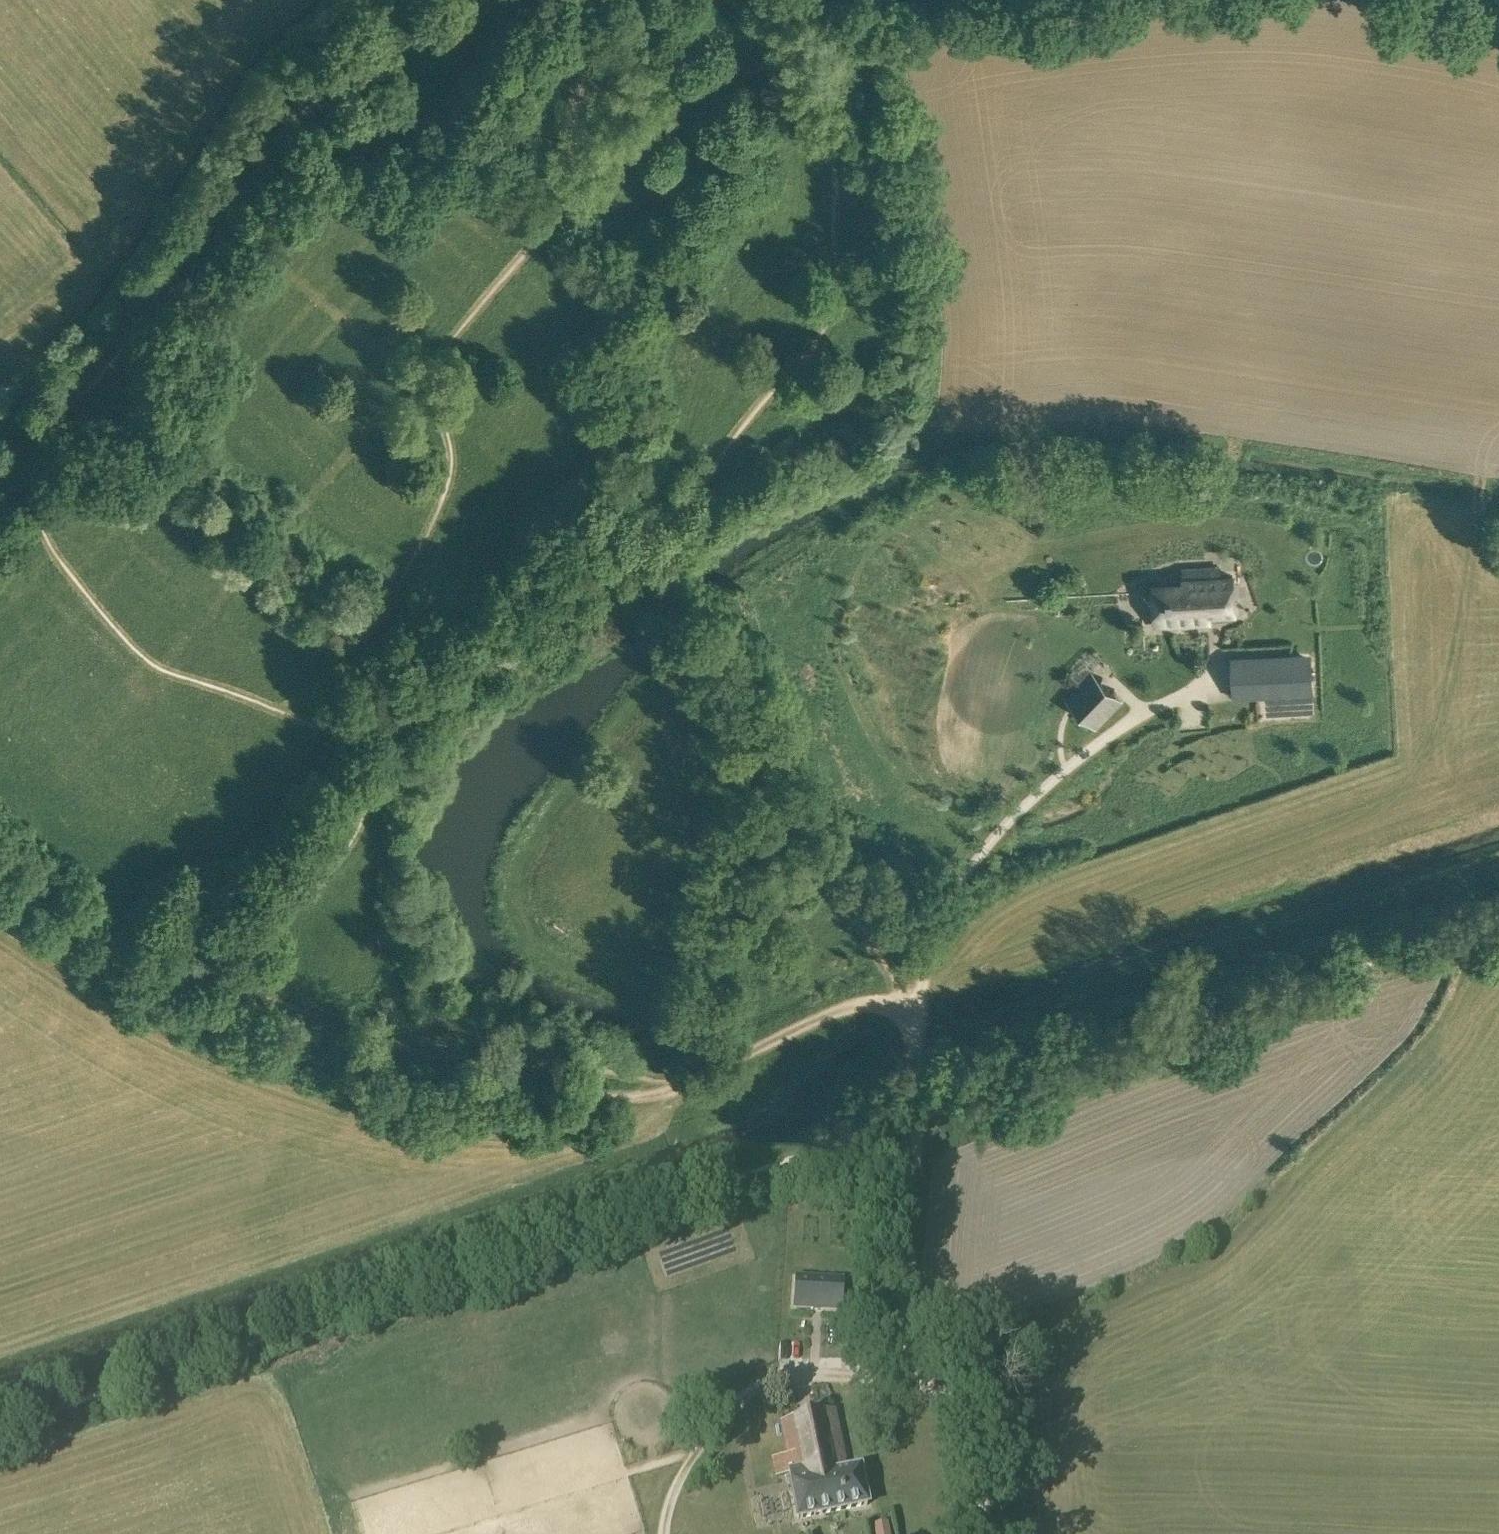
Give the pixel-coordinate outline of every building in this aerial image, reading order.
[(1233,575),(1222,576),(1207,577),(1207,567),(1184,569),(1184,581),(1154,583),(1156,624),(1210,622),(1209,613),(1235,611),(1233,575)] [(1262,650),(1264,682),(1311,680),(1309,648),(1277,649),(1262,650)] [(1087,694),(1105,718),(1129,701),(1112,676),(1087,694)] [(840,1310),(842,1282),(796,1279),(794,1307),(840,1310)] [(774,1478),(788,1475),(797,1517),(865,1504),(858,1467),(846,1470),(834,1411),(780,1422),(787,1456),(770,1460),(774,1478)]
